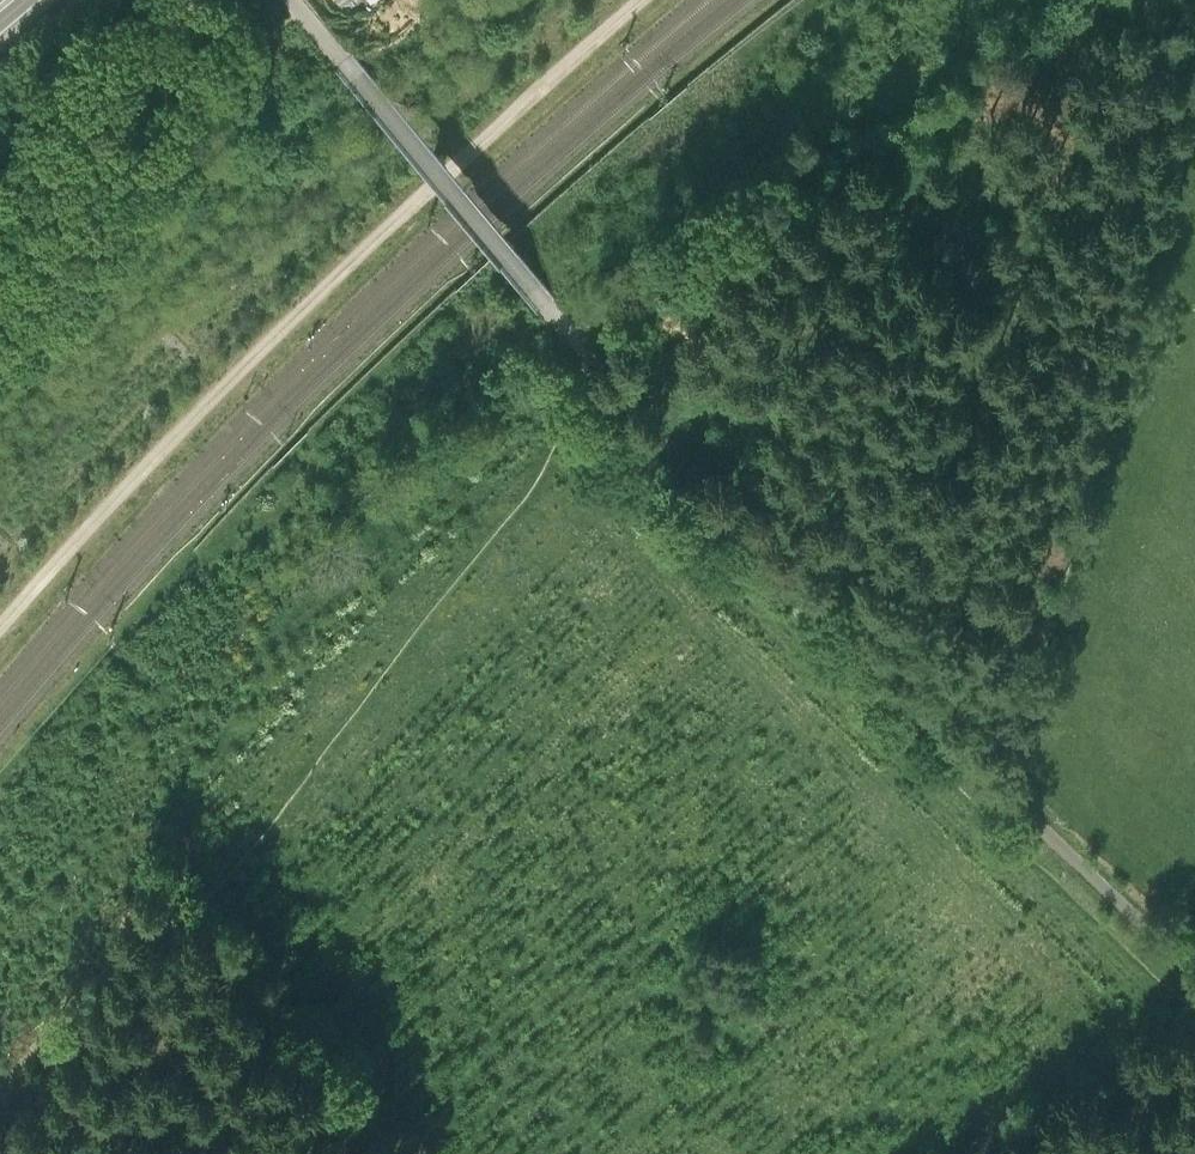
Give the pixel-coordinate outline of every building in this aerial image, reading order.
[(342,9),(357,0),(337,0),(342,9)]
